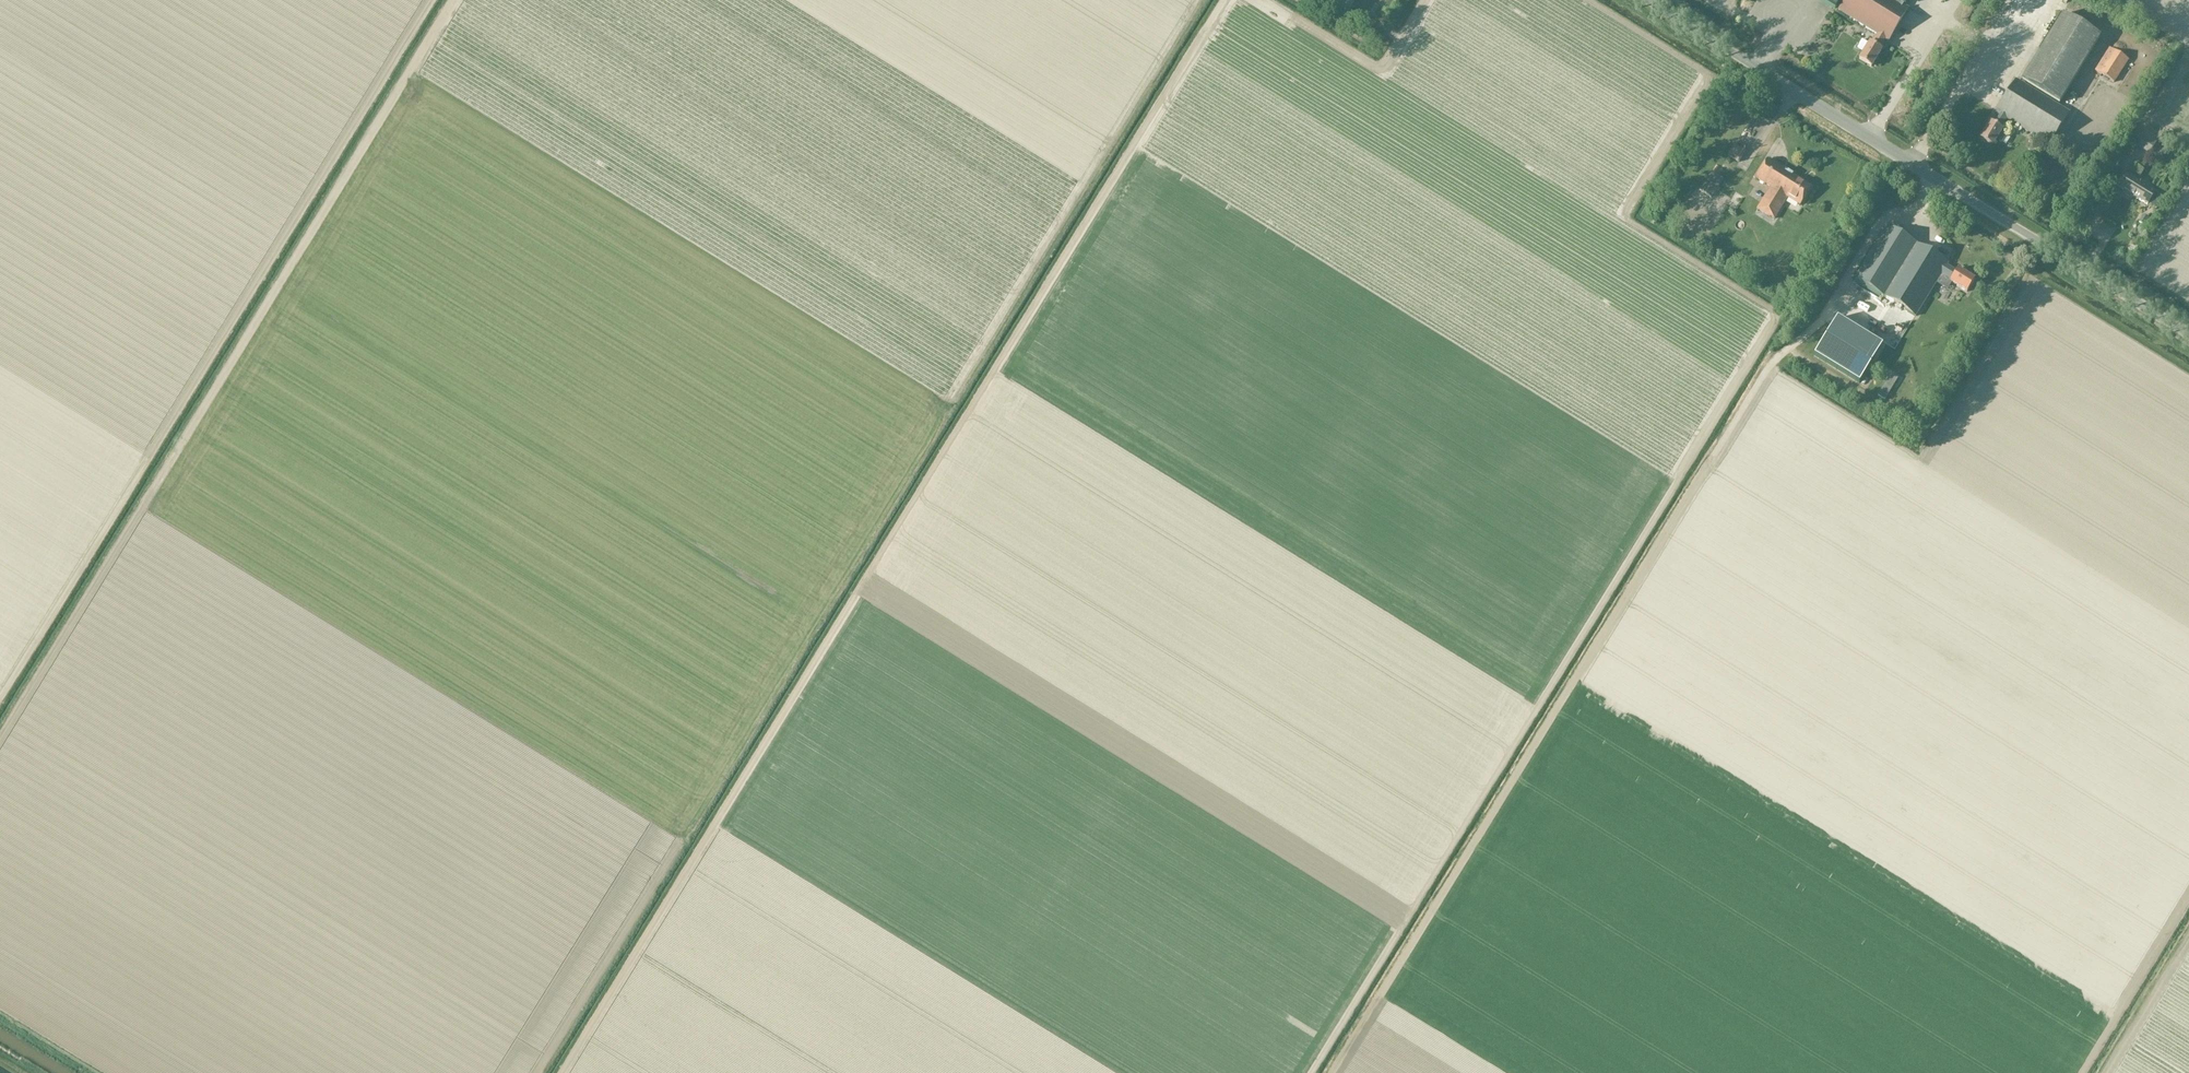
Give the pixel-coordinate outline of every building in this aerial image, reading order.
[(1835,9),(1839,2),(1843,4),(1838,11),(1876,35),(1871,44),(1869,43),(1858,60),(1870,68),(1881,51),(1879,50),(1885,40),(1887,42),(1908,9),(1903,6),(1907,0),(1820,0),(1835,9)] [(2050,146),(2069,113),(2024,85),(2026,83),(2060,103),(2100,38),(2063,15),(2023,81),(2022,84),(2017,81),(1997,113),(1999,114),(1993,124),(1991,122),(1980,139),(1993,147),(1997,140),(2002,143),(2008,133),(2001,129),(2007,119),(2050,146)] [(2114,84),(2128,61),(2109,49),(2094,72),(2114,84)] [(1739,164),(1746,152),(1734,145),(1727,157),(1739,164)] [(1800,206),(1811,188),(1768,160),(1756,179),(1771,188),(1758,209),(1774,220),(1787,199),(1800,206)] [(2133,164),(2118,188),(2126,193),(2124,195),(2130,199),(2132,200),(2133,197),(2146,205),(2148,204),(2155,208),(2155,209),(2156,209),(2156,208),(2161,199),(2153,194),(2154,194),(2139,184),(2130,179),(2134,174),(2137,175),(2138,173),(2140,174),(2143,170),(2143,169),(2144,168),(2134,162),(2133,164)] [(1708,204),(1723,179),(1711,173),(1697,197),(1708,204)] [(1915,221),(1912,214),(1906,216),(1910,224),(1915,221)] [(1886,226),(1854,280),(1882,297),(1915,317),(1941,275),(1950,280),(1949,282),(1966,293),(1974,280),(1956,270),(1955,272),(1946,266),(1947,264),(1915,244),(1886,226)] [(1859,384),(1882,347),(1836,319),(1814,356),(1859,384)] [(1891,334),(1896,328),(1886,320),(1881,326),(1891,334)] [(1888,344),(1890,337),(1881,335),(1879,341),(1888,344)]
